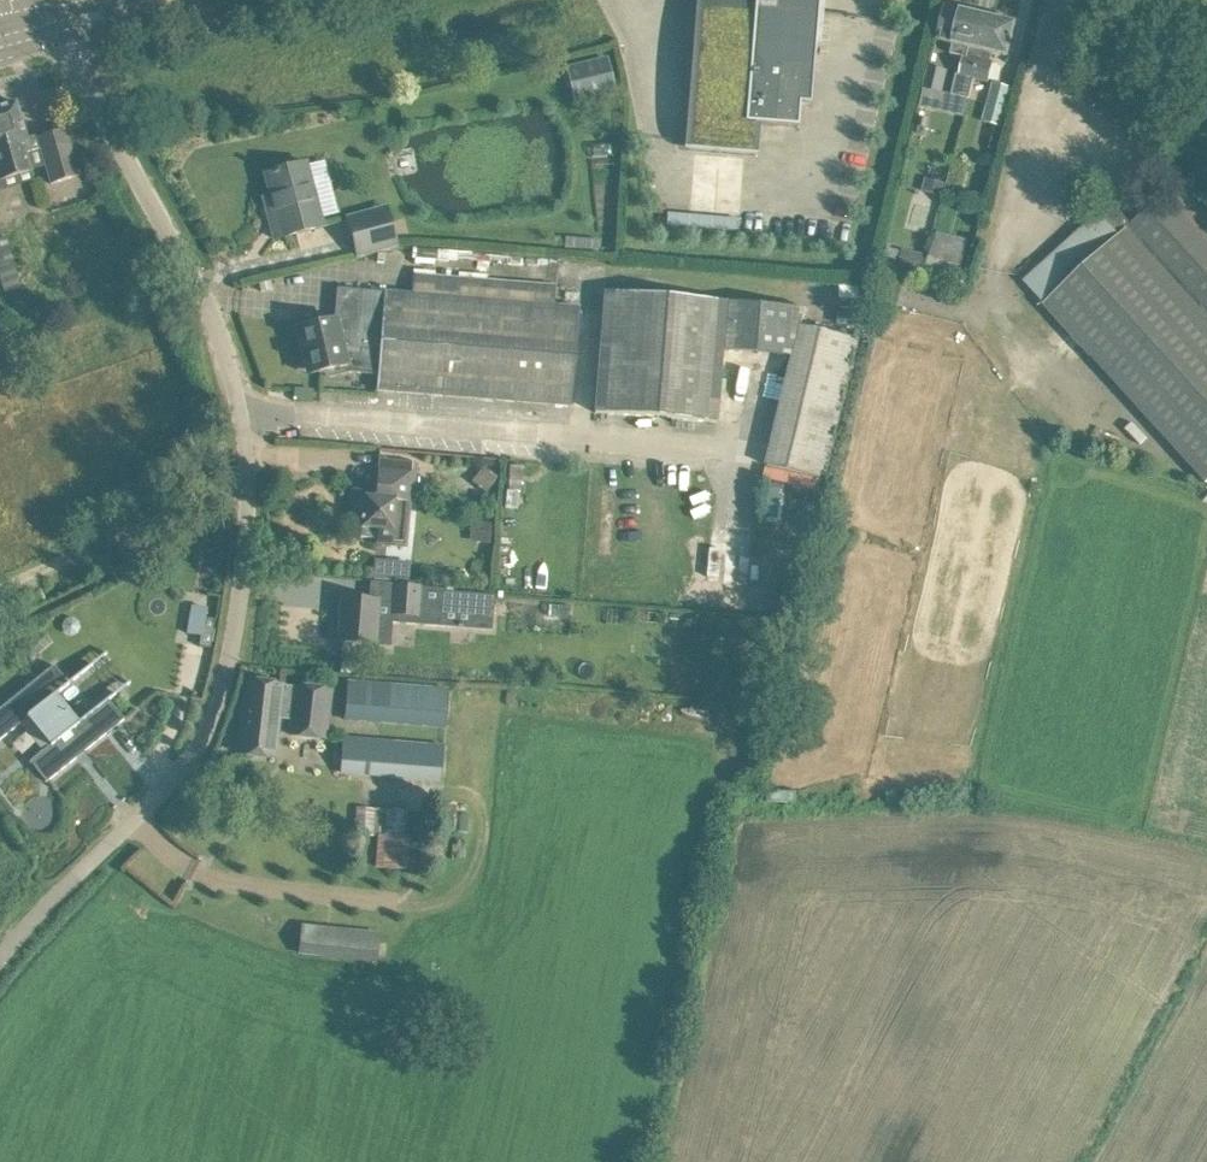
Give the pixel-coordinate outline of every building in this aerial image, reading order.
[(690,146),(752,151),(754,123),(797,127),(799,103),(809,104),(813,55),(814,55),(819,0),(756,0),(754,0),(753,14),(701,9),(690,146)] [(974,78),(988,16),(961,9),(961,10),(946,7),(938,39),(953,43),(950,53),(963,56),(954,95),(969,99),(974,78)] [(1016,22),(988,16),(974,78),(989,82),(993,62),(991,62),(993,52),(1008,56),(1016,22)] [(567,66),(574,97),(614,88),(607,56),(567,66)] [(929,67),(924,90),(939,93),(942,94),(947,71),(929,67)] [(983,121),(1001,126),(1012,88),(993,83),(983,121)] [(0,107),(0,178),(30,169),(25,151),(29,150),(27,140),(15,102),(0,107)] [(65,129),(27,140),(29,150),(40,148),(50,184),(78,175),(65,129)] [(305,163),(289,167),(265,174),(275,210),(268,212),(274,238),(322,226),(305,163)] [(1163,194),(1131,223),(1111,201),(1093,217),(1078,231),(1023,281),(1206,483),(1206,242),(1163,194)] [(385,208),(348,218),(352,231),(358,255),(395,244),(389,221),(385,208)] [(927,261),(926,261),(922,278),(924,279),(925,274),(960,283),(971,239),(937,230),(927,261)] [(3,291),(20,286),(5,236),(0,237),(0,279),(3,291)] [(411,294),(361,290),(337,288),(334,319),(297,328),(306,367),(302,367),(302,369),(306,369),(307,375),(326,370),(377,375),(376,390),(571,406),(579,308),(554,306),(555,285),(413,274),(411,294)] [(604,290),(594,411),(717,421),(723,349),(794,356),(802,326),(806,307),(727,301),(604,290)] [(794,356),(768,466),(824,480),(858,339),(802,326),(794,356)] [(351,495),(349,513),(363,514),(361,537),(376,538),(376,542),(391,543),(407,545),(411,502),(413,502),(415,480),(417,462),(378,459),(376,488),(375,497),(351,495)] [(477,521),(476,536),(491,537),(492,522),(477,521)] [(339,641),(363,643),(391,645),(393,614),(445,618),(448,586),(392,583),(391,602),(376,601),(376,600),(342,598),(339,641)] [(192,604),(187,634),(200,636),(198,646),(210,648),(215,619),(206,618),(208,607),(192,604)] [(8,618),(0,606),(0,623),(8,618)] [(45,781),(124,718),(123,717),(121,719),(106,700),(116,693),(115,691),(76,723),(53,695),(69,683),(68,681),(66,683),(53,667),(55,665),(54,664),(0,707),(0,738),(28,715),(51,743),(29,761),(30,762),(31,760),(46,778),(44,780),(45,781)] [(292,720),(290,735),(323,739),(329,690),(247,680),(239,753),(272,757),(277,718),(292,720)] [(347,682),(344,716),(447,724),(449,690),(347,682)] [(342,737),(339,771),(442,779),(443,770),(444,745),(443,745),(342,737)] [(379,835),(376,869),(407,871),(410,836),(403,836),(405,809),(357,806),(355,833),(379,835)] [(376,933),(304,928),(302,952),(374,957),(376,933)]
